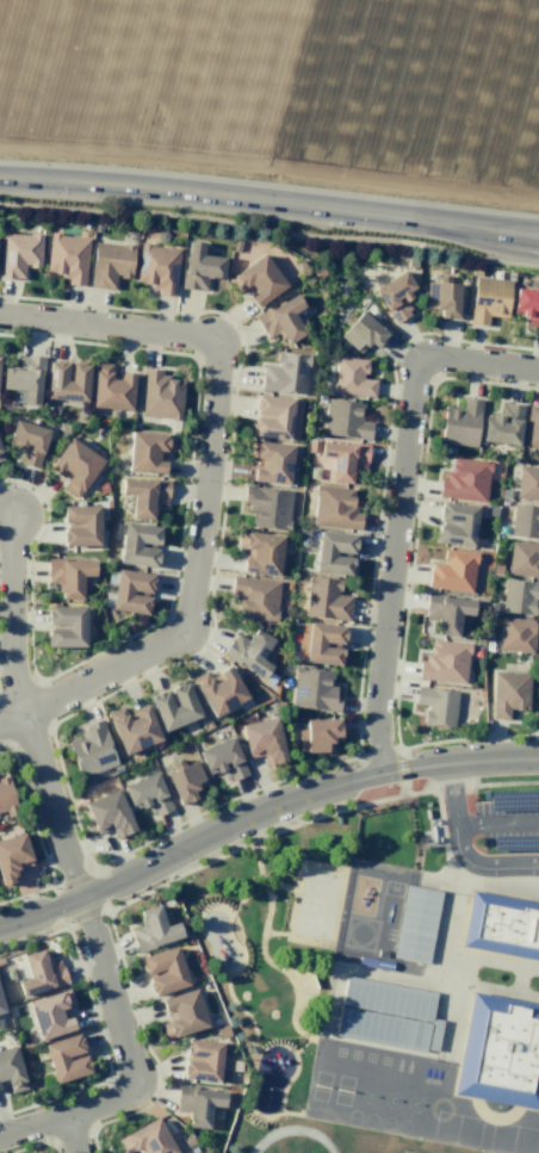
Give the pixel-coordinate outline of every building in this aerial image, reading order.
[(23,279),(23,267),(40,268),(41,235),(0,234),(0,247),(0,278),(23,279)] [(83,286),(88,238),(49,234),(44,273),(67,276),(66,284),(83,286)] [(224,256),(202,255),(203,242),(185,241),(183,289),(206,290),(207,277),(223,278),(224,256)] [(134,246),(94,242),(88,286),(113,289),(115,277),(130,279),(134,246)] [(178,247),(138,245),(136,284),(157,285),(156,295),(175,296),(178,247)] [(234,273),(254,307),(285,288),(265,254),(234,273)] [(395,324),(411,313),(404,302),(418,293),(403,270),(373,289),(395,324)] [(439,317),(458,318),(459,284),(449,283),(449,276),(436,276),(436,283),(426,282),(425,309),(439,309),(439,317)] [(471,324),(487,325),(488,316),(508,317),(509,279),(473,278),(471,324)] [(515,288),(512,314),(528,316),(527,330),(538,331),(538,291),(515,288)] [(254,317),(267,339),(279,332),(286,344),(305,333),(293,313),(303,307),(295,293),(254,317)] [(339,336),(358,354),(369,343),(374,349),(387,335),(361,311),(339,336)] [(259,391),(305,394),(308,354),(276,352),(275,366),(261,365),(259,391)] [(39,405),(42,356),(18,355),(18,369),(2,368),(1,388),(24,390),(23,403),(39,405)] [(367,359),(336,357),(333,393),(374,397),(375,380),(365,379),(367,359)] [(86,401),(88,364),(69,363),(69,362),(47,361),(45,399),(86,401)] [(133,373),(120,372),(120,380),(111,380),(111,364),(93,363),(91,408),(132,410),(133,373)] [(182,378),(161,378),(161,370),(142,369),(141,418),(181,419),(182,378)] [(251,436),(298,439),(301,399),(255,396),(254,416),(253,416),(251,436)] [(444,406),(440,442),(476,446),(481,400),(463,398),(462,408),(444,406)] [(370,439),(371,422),(362,421),(363,401),(326,399),(323,436),(370,439)] [(519,445),(522,404),(503,403),(502,416),(484,415),(482,442),(519,445)] [(528,406),(522,446),(538,449),(538,407),(528,406)] [(22,449),(18,463),(37,469),(48,430),(14,420),(7,445),(22,449)] [(164,474),(164,461),(157,461),(158,451),(173,452),(174,435),(129,433),(127,472),(164,474)] [(288,486),(293,446),(249,440),(247,456),(256,457),(254,467),(252,467),(250,480),(288,486)] [(368,446),(308,441),(307,454),(324,455),(323,466),(329,466),(328,482),(352,484),(353,469),(365,471),(368,446)] [(489,461),(449,458),(448,480),(439,479),(438,497),(486,501),(489,461)] [(518,466),(516,500),(538,501),(538,468),(518,466)] [(131,518),(154,519),(155,505),(168,505),(169,481),(121,479),(120,494),(132,495),(131,518)] [(292,491),(245,486),(242,511),(251,512),(250,526),(287,531),(292,491)] [(360,529),(361,513),(353,513),(355,488),(315,486),(312,526),(360,529)] [(477,507),(440,502),(437,524),(438,524),(435,543),(472,548),(477,507)] [(511,505),(510,537),(538,539),(538,506),(511,505)] [(98,506),(62,506),(62,527),(63,546),(99,546),(98,506)] [(119,564),(156,567),(160,527),(123,523),(119,564)] [(282,535),(238,531),(236,548),(248,549),(247,560),(243,559),(241,572),(278,576),(282,535)] [(351,576),(352,556),(353,556),(355,535),(318,531),(313,572),(351,576)] [(511,541),(506,574),(538,579),(538,545),(511,541)] [(427,587),(471,593),(476,553),(444,549),(442,565),(430,563),(427,587)] [(94,560),(47,559),(46,584),(60,584),(60,599),(81,600),(81,576),(94,576),(94,560)] [(111,610),(148,614),(150,595),(151,595),(153,573),(115,570),(111,610)] [(279,582),(237,576),(231,617),(274,622),(279,582)] [(349,620),(351,596),(339,595),(340,579),(307,577),(305,618),(349,620)] [(535,615),(537,582),(502,580),(501,613),(535,615)] [(474,599),(426,594),(423,619),(438,620),(436,635),(457,637),(460,614),(472,616),(474,599)] [(85,606),(47,606),(47,627),(47,646),(84,647),(85,606)] [(531,654),(536,621),(502,616),(497,649),(531,654)] [(341,647),(343,647),(344,625),(300,622),(297,662),(340,665),(341,647)] [(234,632),(222,656),(264,678),(271,665),(261,660),(273,638),(254,629),(248,640),(234,632)] [(465,683),(468,643),(428,640),(427,661),(418,661),(417,680),(465,683)] [(210,717),(246,701),(231,666),(210,675),(208,670),(192,677),(210,717)] [(338,712),(340,693),(331,693),(333,671),(294,667),(290,707),(338,712)] [(508,720),(508,709),(527,710),(529,673),(493,672),(491,719),(508,720)] [(201,717),(187,681),(148,697),(162,732),(201,717)] [(422,724),(454,727),(457,691),(416,687),(414,704),(424,705),(422,724)] [(122,756),(161,741),(146,705),(127,712),(124,706),(105,713),(122,756)] [(240,724),(247,759),(262,756),(264,766),(285,762),(277,717),(240,724)] [(79,781),(117,770),(102,719),(84,725),(87,734),(67,740),(79,781)] [(333,752),(332,737),(340,737),(339,719),(305,720),(305,729),(298,729),(298,740),(305,740),(306,753),(333,752)] [(207,776),(222,770),(226,782),(247,774),(232,737),(197,750),(207,776)] [(196,760),(183,765),(181,759),(170,763),(173,770),(166,773),(178,805),(198,798),(194,787),(205,784),(196,760)] [(130,811),(149,806),(151,816),(169,811),(159,773),(122,784),(130,811)] [(0,779),(0,813),(5,812),(6,817),(17,815),(8,777),(0,779)] [(111,829),(115,839),(134,832),(118,789),(83,802),(95,835),(111,829)] [(33,865),(23,832),(0,840),(0,882),(0,883),(20,878),(18,869),(33,865)] [(404,885),(441,893),(428,963),(392,957),(404,885)] [(471,889),(538,903),(538,961),(461,947),(471,889)] [(135,951),(182,939),(177,922),(164,926),(159,904),(137,910),(141,925),(129,928),(135,951)] [(139,958),(145,975),(146,975),(152,996),(188,985),(176,947),(139,958)] [(67,984),(60,959),(47,963),(43,949),(22,955),(28,978),(16,981),(20,997),(67,984)] [(345,977),(341,1004),(432,1022),(436,993),(345,977)] [(39,1040),(74,1029),(68,1009),(75,1007),(69,989),(27,1002),(39,1040)] [(207,1028),(196,989),(161,999),(167,1021),(159,1023),(164,1040),(207,1028)] [(471,992),(538,1005),(538,1111),(453,1095),(471,992)] [(336,1035),(341,1004),(432,1022),(426,1052),(336,1035)] [(90,1073),(84,1054),(85,1054),(79,1033),(42,1044),(54,1084),(90,1073)] [(221,1042),(186,1040),(185,1059),(183,1059),(182,1080),(219,1082),(221,1042)] [(6,1084),(9,1094),(26,1089),(15,1046),(0,1050),(0,1086),(6,1084)] [(209,1128),(210,1107),(224,1107),(225,1090),(177,1088),(176,1112),(188,1112),(188,1127),(209,1128)] [(157,1117),(120,1138),(129,1152),(176,1152),(157,1117)]
